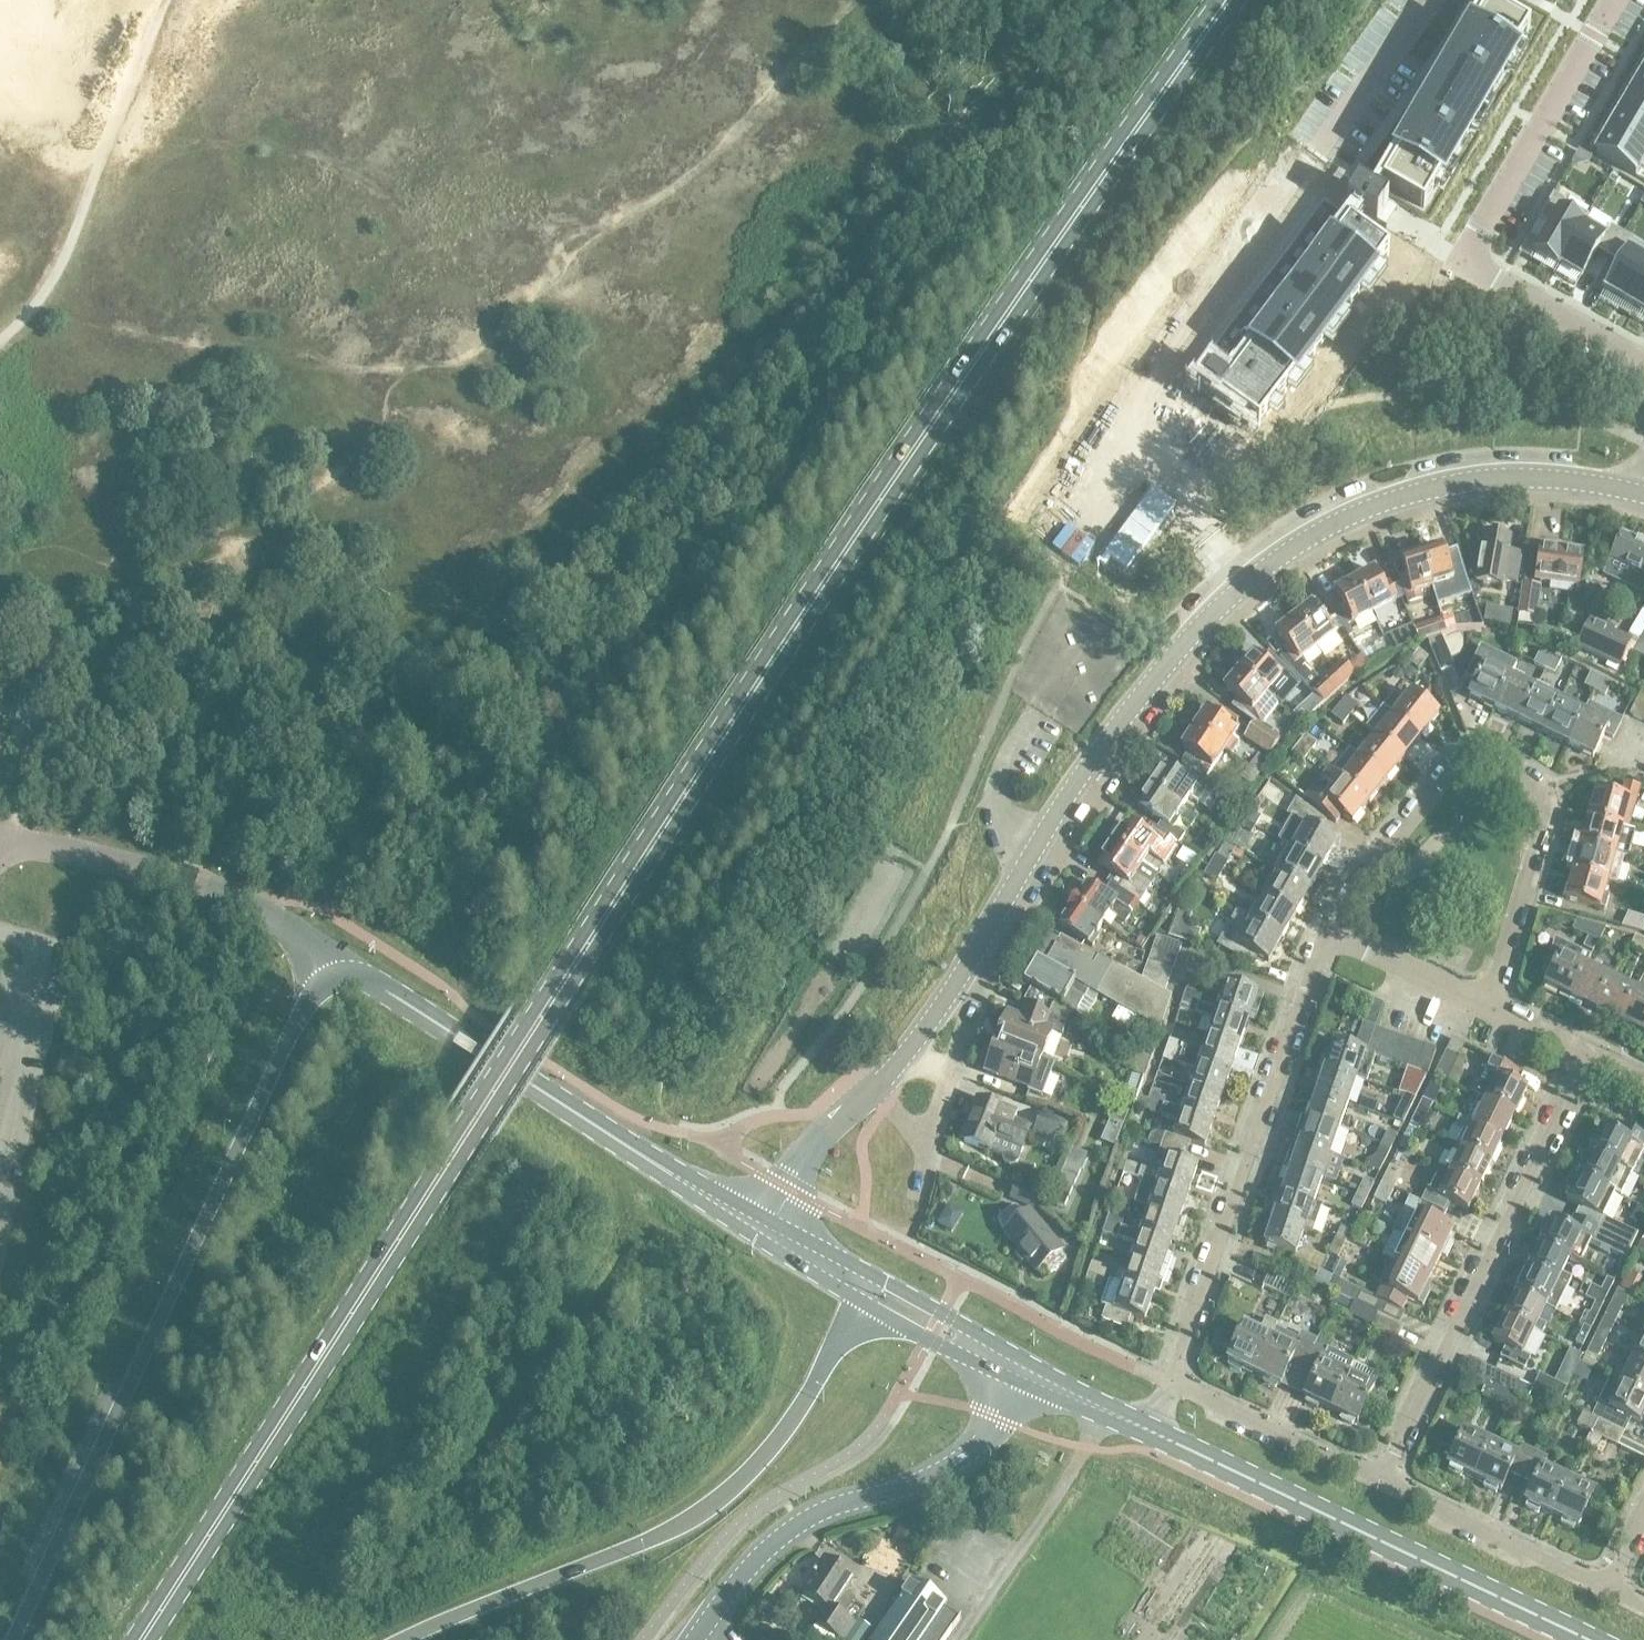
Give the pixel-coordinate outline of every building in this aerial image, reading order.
[(1489,3),(1383,184),(1423,208),(1530,27),(1489,3)] [(1632,91),(1643,99),(1643,72),(1643,71),(1632,91)] [(1620,111),(1643,126),(1643,99),(1632,91),(1620,111)] [(1608,132),(1643,153),(1643,126),(1620,111),(1608,132)] [(1595,153),(1635,176),(1643,162),(1643,153),(1608,132),(1595,153)] [(1354,192),(1347,204),(1383,225),(1383,224),(1394,208),(1394,207),(1358,185),(1354,192)] [(1550,226),(1534,253),(1557,266),(1587,215),(1564,201),(1565,201),(1553,194),(1538,219),(1550,226)] [(1323,202),(1192,375),(1258,425),(1389,251),(1323,202)] [(1587,215),(1557,266),(1558,267),(1559,264),(1581,277),(1597,251),(1608,258),(1622,234),(1610,227),(1607,233),(1585,220),(1588,215),(1587,215)] [(1605,290),(1628,303),(1643,276),(1643,253),(1631,246),(1634,241),(1622,234),(1608,258),(1620,264),(1605,290)] [(1628,303),(1643,313),(1643,276),(1628,303)] [(1485,308),(1474,327),(1484,333),(1494,314),(1485,308)] [(1483,534),(1475,583),(1503,587),(1504,581),(1516,583),(1521,554),(1508,551),(1510,539),(1501,537),(1498,533),(1491,532),(1487,534),(1483,534)] [(1603,575),(1642,593),(1643,588),(1643,544),(1622,534),(1610,560),(1603,575)] [(1541,544),(1536,581),(1578,587),(1583,550),(1541,544)] [(1442,546),(1439,547),(1434,545),(1427,547),(1425,552),(1419,553),(1431,590),(1437,609),(1453,605),(1449,593),(1461,590),(1452,561),(1447,562),(1442,546)] [(1395,585),(1401,599),(1405,597),(1407,604),(1422,600),(1420,593),(1431,590),(1419,553),(1415,555),(1412,552),(1406,554),(1404,558),(1400,559),(1406,580),(1395,585)] [(1354,580),(1373,615),(1391,605),(1390,603),(1401,599),(1395,585),(1385,590),(1374,570),(1370,572),(1365,570),(1358,574),(1357,579),(1354,580)] [(1338,589),(1334,591),(1346,611),(1335,617),(1342,627),(1349,638),(1353,635),(1348,626),(1353,623),(1354,625),(1373,615),(1354,580),(1350,582),(1346,581),(1339,584),(1338,589)] [(1541,586),(1522,583),(1517,614),(1536,617),(1541,586)] [(1296,616),(1294,618),(1317,648),(1333,635),(1342,627),(1335,617),(1325,622),(1311,604),(1308,607),(1303,606),(1297,611),(1296,616)] [(1477,608),(1442,619),(1446,631),(1453,629),(1461,627),(1468,626),(1481,627),(1477,608)] [(1590,617),(1575,648),(1619,669),(1632,641),(1613,632),(1615,628),(1590,617)] [(1280,629),(1276,632),(1290,649),(1279,658),(1314,695),(1322,704),(1323,704),(1324,703),(1324,704),(1345,684),(1332,668),(1320,680),(1302,659),(1317,648),(1294,618),(1291,620),(1285,620),(1280,625),(1280,629)] [(1446,631),(1442,619),(1413,628),(1417,642),(1446,633),(1446,631)] [(1394,653),(1407,647),(1399,631),(1385,637),(1387,640),(1394,653)] [(1456,633),(1434,642),(1429,644),(1440,671),(1454,666),(1448,652),(1461,647),(1456,633)] [(1633,652),(1643,658),(1643,633),(1633,652)] [(1382,660),(1394,653),(1387,640),(1375,648),(1382,660)] [(1428,658),(1418,649),(1409,661),(1418,669),(1428,658)] [(1545,669),(1551,656),(1539,650),(1533,663),(1545,669)] [(1240,668),(1239,670),(1268,695),(1279,704),(1282,707),(1300,685),(1269,652),(1262,660),(1253,653),(1250,657),(1245,656),(1240,662),(1240,668)] [(1359,655),(1347,667),(1354,675),(1355,676),(1368,664),(1359,655)] [(1551,656),(1545,669),(1554,674),(1561,660),(1551,656)] [(1467,695),(1495,708),(1512,673),(1516,665),(1506,659),(1502,667),(1486,660),(1485,663),(1484,662),(1467,695)] [(1336,665),(1332,668),(1345,684),(1354,675),(1347,667),(1341,660),(1336,665)] [(31,663),(20,661),(18,672),(29,674),(31,663)] [(1226,685),(1224,687),(1241,701),(1238,705),(1241,707),(1238,711),(1253,723),(1254,725),(1259,728),(1261,726),(1279,704),(1268,695),(1239,670),(1236,673),(1231,674),(1226,679),(1226,685)] [(1584,685),(1595,691),(1602,677),(1590,672),(1584,685)] [(1495,708),(1519,720),(1535,687),(1522,681),(1524,678),(1512,673),(1495,708)] [(1611,682),(1602,677),(1595,691),(1605,695),(1611,682)] [(1519,720),(1543,732),(1559,699),(1547,694),(1549,691),(1536,684),(1535,687),(1519,720)] [(1642,688),(1629,713),(1643,720),(1643,718),(1643,688),(1642,687),(1642,688)] [(1383,706),(1390,711),(1392,713),(1421,736),(1439,714),(1410,690),(1403,699),(1394,692),(1383,706)] [(1314,695),(1301,706),(1310,716),(1323,704),(1322,704),(1314,695)] [(1338,705),(1350,715),(1357,706),(1346,696),(1338,705)] [(1543,732),(1568,744),(1584,712),(1571,706),(1573,703),(1561,696),(1559,699),(1543,732)] [(1343,724),(1350,715),(1338,705),(1331,714),(1343,724)] [(1610,725),(1596,718),(1598,715),(1585,708),(1584,712),(1568,744),(1594,757),(1610,725)] [(1196,724),(1193,729),(1226,750),(1231,754),(1239,742),(1233,738),(1237,732),(1236,732),(1239,727),(1226,718),(1224,722),(1206,709),(1204,712),(1199,714),(1195,721),(1196,724)] [(1404,758),(1421,736),(1392,713),(1383,724),(1381,722),(1372,732),(1375,735),(1404,758)] [(111,726),(111,714),(89,714),(89,725),(111,726)] [(1253,723),(1243,738),(1269,756),(1273,750),(1277,753),(1284,742),(1280,739),(1261,726),(1259,728),(1254,725),(1253,723)] [(1187,751),(1181,761),(1187,766),(1205,778),(1212,766),(1214,767),(1226,750),(1193,729),(1192,731),(1187,732),(1183,739),(1184,743),(1181,746),(1187,751)] [(1298,743),(1309,752),(1317,743),(1305,734),(1298,743)] [(1387,779),(1404,758),(1375,735),(1366,745),(1364,743),(1355,754),(1358,756),(1387,779)] [(1309,752),(1298,743),(1290,752),(1302,762),(1309,752)] [(1249,766),(1260,774),(1269,761),(1258,753),(1249,766)] [(1370,800),(1387,779),(1358,756),(1349,767),(1347,765),(1338,775),(1370,800)] [(1165,765),(1151,785),(1184,807),(1190,797),(1204,806),(1217,786),(1205,778),(1187,766),(1180,775),(1165,765)] [(1260,774),(1249,766),(1241,777),(1252,785),(1260,774)] [(1352,823),(1370,800),(1338,775),(1328,767),(1320,777),(1330,786),(1322,795),(1312,787),(1304,797),(1335,823),(1342,815),(1352,823)] [(1595,791),(1587,818),(1629,830),(1641,788),(1624,783),(1620,798),(1595,791)] [(1151,785),(1138,805),(1163,822),(1157,831),(1178,845),(1185,834),(1174,827),(1180,819),(1177,817),(1184,807),(1151,785)] [(1304,824),(1290,847),(1323,866),(1337,841),(1320,832),(1326,821),(1295,798),(1287,814),(1304,824)] [(1241,819),(1254,827),(1260,816),(1247,809),(1241,819)] [(1580,845),(1623,857),(1628,858),(1635,832),(1629,830),(1587,818),(1580,845)] [(1254,827),(1241,819),(1236,829),(1249,837),(1254,827)] [(1125,823),(1111,843),(1144,865),(1151,854),(1166,863),(1178,845),(1157,831),(1145,824),(1139,833),(1125,823)] [(1209,864),(1222,872),(1236,848),(1225,841),(1217,854),(1215,853),(1209,864)] [(1111,843),(1098,864),(1123,881),(1118,890),(1138,904),(1151,886),(1137,875),(1144,865),(1111,843)] [(1572,871),(1608,881),(1616,883),(1623,857),(1580,845),(1572,871)] [(1281,858),(1274,869),(1277,871),(1309,890),(1323,866),(1290,847),(1288,846),(1281,858)] [(1222,872),(1209,864),(1203,874),(1217,881),(1222,872)] [(1268,881),(1261,893),(1263,895),(1296,913),(1309,890),(1277,871),(1274,869),(1268,881)] [(1605,895),(1608,881),(1572,871),(1565,898),(1601,908),(1604,909),(1608,895),(1605,895)] [(1104,882),(1098,890),(1084,882),(1071,901),(1103,924),(1110,914),(1125,925),(1138,906),(1104,882)] [(1296,913),(1263,895),(1257,907),(1254,905),(1247,917),(1282,937),(1296,913)] [(1103,924),(1071,901),(1057,922),(1093,947),(1100,936),(1097,934),(1103,924)] [(1177,907),(1170,928),(1168,935),(1182,940),(1196,945),(1200,930),(1188,926),(1192,913),(1177,907)] [(1236,911),(1217,944),(1251,963),(1253,963),(1257,956),(1268,962),(1282,937),(1247,917),(1236,911)] [(1628,912),(1622,926),(1643,932),(1643,917),(1628,912)] [(1577,919),(1572,928),(1588,936),(1583,946),(1593,950),(1598,941),(1599,941),(1605,927),(1577,919)] [(1152,947),(1178,956),(1182,944),(1157,935),(1152,947)] [(1635,935),(1630,945),(1643,952),(1643,939),(1635,935)] [(1024,1000),(1025,1000),(1049,1014),(1056,1002),(1075,1013),(1083,998),(1084,999),(1088,991),(1160,1032),(1171,999),(1164,995),(1139,982),(1060,937),(1055,945),(1047,940),(1024,984),(1031,988),(1024,1000)] [(1550,972),(1544,985),(1570,997),(1586,964),(1588,961),(1590,956),(1554,938),(1545,971),(1550,972)] [(1147,960),(1173,969),(1178,956),(1152,947),(1147,960)] [(1173,969),(1147,960),(1139,982),(1164,995),(1173,969)] [(1570,997),(1595,1009),(1612,973),(1614,969),(1601,963),(1598,970),(1593,968),(1595,965),(1588,961),(1586,964),(1570,997)] [(1595,1009),(1619,1022),(1635,988),(1623,982),(1624,979),(1612,973),(1595,1009)] [(1224,983),(1216,1009),(1248,1020),(1252,1009),(1258,1011),(1263,997),(1251,992),(1253,987),(1231,978),(1229,985),(1224,983)] [(1619,1022),(1643,1034),(1643,989),(1637,985),(1637,986),(1635,988),(1619,1022)] [(1186,988),(1183,998),(1199,1003),(1202,994),(1186,988)] [(1216,1009),(1199,1003),(1183,998),(1179,1008),(1212,1020),(1207,1035),(1239,1046),(1248,1020),(1216,1009)] [(1006,1012),(996,1041),(1043,1059),(1053,1031),(1062,1034),(1066,1024),(1049,1014),(1025,1000),(1019,1017),(1006,1012)] [(1362,1023),(1353,1048),(1366,1053),(1374,1027),(1362,1023)] [(1374,1027),(1366,1053),(1375,1056),(1378,1057),(1387,1032),(1374,1027)] [(1378,1057),(1390,1061),(1399,1036),(1387,1032),(1378,1057)] [(1169,1038),(1165,1048),(1231,1071),(1239,1046),(1207,1035),(1202,1049),(1169,1038)] [(1390,1061),(1403,1066),(1411,1040),(1399,1036),(1390,1061)] [(1323,1051),(1318,1065),(1325,1067),(1357,1079),(1357,1078),(1366,1082),(1375,1056),(1366,1053),(1353,1048),(1347,1046),(1348,1043),(1347,1039),(1341,1037),(1337,1039),(1336,1042),(1333,1041),(1329,1053),(1323,1051)] [(1411,1040),(1403,1066),(1415,1070),(1424,1045),(1411,1040)] [(985,1070),(1031,1088),(1030,1092),(1042,1097),(1050,1075),(1054,1063),(1043,1059),(996,1041),(985,1070)] [(1436,1049),(1424,1045),(1415,1070),(1427,1074),(1436,1049)] [(1195,1070),(1189,1085),(1222,1096),(1231,1071),(1165,1048),(1162,1058),(1195,1070)] [(1446,1050),(1434,1075),(1446,1081),(1447,1081),(1451,1083),(1454,1078),(1449,1076),(1458,1056),(1446,1050)] [(1486,1070),(1474,1094),(1485,1099),(1515,1114),(1527,1090),(1514,1083),(1520,1071),(1489,1056),(1482,1069),(1486,1070)] [(1348,1104),(1357,1079),(1325,1067),(1316,1092),(1348,1104)] [(1142,1079),(1129,1074),(1120,1101),(1133,1106),(1142,1079)] [(1411,1082),(1405,1095),(1414,1100),(1421,1086),(1411,1082)] [(1441,1087),(1438,1085),(1431,1082),(1422,1098),(1433,1103),(1441,1087)] [(1189,1085),(1181,1110),(1213,1121),(1222,1096),(1189,1085)] [(1151,1089),(1148,1099),(1164,1104),(1167,1094),(1151,1089)] [(1340,1128),(1348,1104),(1316,1092),(1307,1117),(1340,1128)] [(1160,1115),(1177,1121),(1172,1135),(1155,1130),(1151,1140),(1161,1144),(1161,1146),(1186,1155),(1190,1142),(1204,1147),(1213,1121),(1181,1110),(1164,1104),(1148,1099),(1138,1095),(1135,1106),(1161,1114),(1160,1115)] [(1398,1108),(1408,1113),(1414,1100),(1405,1095),(1398,1108)] [(1421,1128),(1433,1103),(1422,1098),(1410,1122),(1417,1126),(1421,1128)] [(1503,1138),(1515,1114),(1485,1099),(1473,1123),(1503,1138)] [(990,1151),(1017,1163),(1022,1149),(1031,1128),(1015,1121),(1017,1115),(979,1101),(963,1141),(990,1151)] [(1059,1144),(1067,1124),(1042,1114),(1034,1134),(1059,1144)] [(1455,1144),(1491,1162),(1503,1138),(1473,1123),(1459,1116),(1454,1126),(1462,1130),(1455,1144)] [(1331,1154),(1340,1128),(1307,1117),(1299,1143),(1331,1154)] [(1633,1172),(1643,1148),(1643,1135),(1619,1123),(1614,1132),(1602,1126),(1590,1151),(1633,1172)] [(1387,1129),(1381,1143),(1391,1148),(1398,1134),(1387,1129)] [(1407,1129),(1399,1147),(1406,1150),(1414,1133),(1407,1129)] [(1289,1149),(1284,1166),(1290,1168),(1322,1179),(1331,1154),(1299,1143),(1296,1151),(1289,1149)] [(1384,1162),(1391,1148),(1381,1143),(1374,1157),(1366,1160),(1364,1166),(1379,1172),(1384,1162)] [(1453,1155),(1446,1169),(1480,1186),(1491,1162),(1455,1144),(1450,1154),(1453,1155)] [(1118,1158),(1114,1168),(1118,1169),(1123,1171),(1122,1172),(1142,1179),(1188,1195),(1197,1167),(1183,1162),(1186,1155),(1161,1146),(1158,1155),(1165,1157),(1160,1172),(1118,1158)] [(1633,1172),(1590,1151),(1578,1175),(1608,1190),(1621,1196),(1633,1172)] [(1069,1195),(1080,1169),(1066,1162),(1054,1189),(1069,1195)] [(1381,1182),(1394,1188),(1402,1171),(1397,1169),(1390,1165),(1381,1182)] [(1427,1189),(1421,1201),(1445,1213),(1450,1203),(1467,1211),(1480,1186),(1446,1169),(1441,1167),(1430,1190),(1427,1189)] [(1314,1203),(1322,1179),(1290,1168),(1282,1192),(1314,1203)] [(1574,1217),(1631,1245),(1637,1233),(1597,1213),(1608,1190),(1578,1175),(1566,1200),(1579,1206),(1574,1217)] [(1358,1191),(1368,1196),(1374,1182),(1364,1177),(1358,1191)] [(1142,1179),(1134,1203),(1147,1208),(1180,1219),(1188,1195),(1142,1179)] [(1386,1205),(1394,1188),(1381,1182),(1373,1199),(1386,1205)] [(1037,1210),(1043,1195),(1016,1184),(1009,1199),(1030,1207),(1037,1210)] [(1351,1204),(1361,1209),(1368,1196),(1358,1191),(1351,1204)] [(1282,1192),(1273,1218),(1312,1231),(1320,1208),(1313,1206),(1314,1203),(1282,1192)] [(1416,1214),(1405,1238),(1441,1256),(1441,1255),(1446,1258),(1453,1243),(1448,1241),(1453,1230),(1440,1224),(1445,1213),(1421,1201),(1415,1213),(1416,1214)] [(949,1204),(940,1219),(950,1225),(960,1210),(949,1204)] [(1013,1204),(998,1217),(1004,1230),(1002,1232),(1036,1272),(1064,1249),(1031,1208),(1028,1211),(1013,1204)] [(1641,1226),(1643,1219),(1643,1208),(1638,1205),(1630,1220),(1641,1226)] [(1137,1218),(1133,1230),(1171,1243),(1180,1219),(1147,1208),(1143,1220),(1137,1218)] [(1109,1211),(1105,1221),(1121,1226),(1124,1217),(1109,1211)] [(1631,1245),(1574,1217),(1569,1228),(1551,1219),(1539,1245),(1570,1259),(1579,1264),(1591,1240),(1625,1257),(1631,1245)] [(1296,1255),(1305,1229),(1312,1232),(1312,1231),(1273,1218),(1264,1244),(1296,1255)] [(1105,1221),(1102,1231),(1135,1243),(1130,1258),(1168,1271),(1172,1258),(1167,1257),(1171,1243),(1133,1230),(1121,1226),(1105,1221)] [(1344,1244),(1351,1231),(1341,1226),(1334,1239),(1344,1244)] [(1371,1242),(1363,1238),(1365,1233),(1358,1230),(1353,1241),(1367,1249),(1371,1242)] [(1405,1238),(1393,1262),(1429,1280),(1441,1256),(1405,1238)] [(1337,1258),(1344,1244),(1334,1239),(1327,1253),(1337,1258)] [(1528,1268),(1567,1287),(1571,1278),(1563,1273),(1570,1259),(1539,1245),(1528,1268)] [(1118,1268),(1114,1281),(1121,1284),(1154,1295),(1158,1282),(1163,1284),(1168,1271),(1130,1258),(1126,1271),(1118,1268)] [(1326,1288),(1351,1300),(1356,1288),(1340,1279),(1347,1263),(1340,1260),(1326,1288)] [(1088,1272),(1104,1277),(1107,1267),(1091,1262),(1088,1272)] [(1381,1284),(1375,1297),(1402,1310),(1407,1299),(1417,1304),(1418,1303),(1423,1306),(1430,1291),(1425,1289),(1429,1280),(1393,1262),(1389,1271),(1395,1274),(1389,1288),(1381,1284)] [(1516,1292),(1546,1307),(1547,1306),(1554,1310),(1567,1287),(1528,1268),(1516,1292)] [(1088,1272),(1084,1282),(1101,1286),(1104,1277),(1088,1272)] [(1262,1285),(1289,1298),(1295,1285),(1269,1272),(1262,1285)] [(1607,1278),(1601,1289),(1591,1285),(1585,1296),(1602,1305),(1606,1298),(1614,1281),(1607,1278)] [(1105,1306),(1101,1319),(1126,1328),(1130,1316),(1145,1321),(1154,1295),(1121,1284),(1113,1308),(1105,1306)] [(1606,1312),(1617,1318),(1628,1294),(1618,1288),(1606,1312)] [(1504,1316),(1535,1331),(1546,1307),(1516,1292),(1504,1316)] [(1591,1328),(1602,1305),(1585,1296),(1585,1297),(1595,1301),(1589,1313),(1585,1311),(1579,1323),(1591,1328)] [(1609,1334),(1617,1318),(1606,1312),(1598,1328),(1609,1334)] [(1377,1313),(1371,1326),(1397,1339),(1403,1326),(1377,1313)] [(1535,1331),(1504,1316),(1492,1341),(1505,1347),(1500,1358),(1524,1369),(1541,1334),(1534,1331),(1535,1331)] [(1227,1360),(1230,1361),(1228,1365),(1240,1371),(1242,1367),(1253,1372),(1276,1327),(1278,1323),(1266,1318),(1259,1332),(1244,1325),(1227,1360)] [(1582,1346),(1591,1328),(1579,1323),(1579,1324),(1583,1326),(1575,1342),(1582,1346)] [(1276,1327),(1253,1372),(1265,1378),(1263,1382),(1275,1388),(1277,1384),(1280,1385),(1290,1365),(1302,1370),(1315,1344),(1317,1339),(1303,1333),(1300,1339),(1276,1327)] [(1632,1356),(1643,1362),(1643,1332),(1632,1356)] [(1593,1337),(1586,1353),(1597,1358),(1604,1343),(1593,1337)] [(1320,1404),(1331,1409),(1348,1374),(1354,1362),(1315,1344),(1302,1370),(1314,1376),(1304,1397),(1307,1398),(1305,1402),(1318,1408),(1320,1404)] [(1632,1356),(1624,1352),(1618,1364),(1626,1368),(1620,1381),(1643,1393),(1643,1362),(1632,1356)] [(1519,1381),(1493,1368),(1487,1382),(1513,1395),(1519,1381)] [(1374,1386),(1348,1374),(1331,1409),(1342,1415),(1340,1419),(1352,1425),(1354,1421),(1357,1422),(1374,1386)] [(1559,1400),(1566,1387),(1539,1374),(1532,1387),(1559,1400)] [(1643,1415),(1643,1393),(1620,1381),(1611,1377),(1598,1402),(1640,1423),(1643,1415)] [(1586,1413),(1592,1399),(1566,1387),(1559,1400),(1586,1413)] [(1597,1419),(1584,1445),(1594,1450),(1601,1437),(1617,1445),(1623,1432),(1597,1419)] [(1463,1473),(1474,1478),(1491,1441),(1465,1429),(1447,1465),(1450,1467),(1448,1471),(1461,1477),(1463,1473)] [(1510,1472),(1522,1477),(1535,1450),(1521,1444),(1516,1453),(1491,1441),(1474,1478),(1485,1483),(1483,1487),(1496,1493),(1498,1489),(1501,1490),(1510,1472)] [(1551,1515),(1568,1479),(1543,1467),(1548,1456),(1535,1450),(1522,1477),(1533,1483),(1525,1502),(1528,1503),(1526,1507),(1538,1514),(1540,1509),(1551,1515)] [(1595,1492),(1568,1479),(1551,1515),(1563,1520),(1561,1524),(1573,1530),(1575,1526),(1578,1527),(1595,1492)] [(835,1608),(838,1603),(845,1607),(851,1598),(845,1594),(856,1577),(824,1557),(801,1592),(821,1606),(811,1622),(837,1639),(845,1639),(857,1623),(835,1608)] [(957,1621),(943,1610),(946,1606),(911,1583),(872,1639),(944,1639),(957,1621)]
